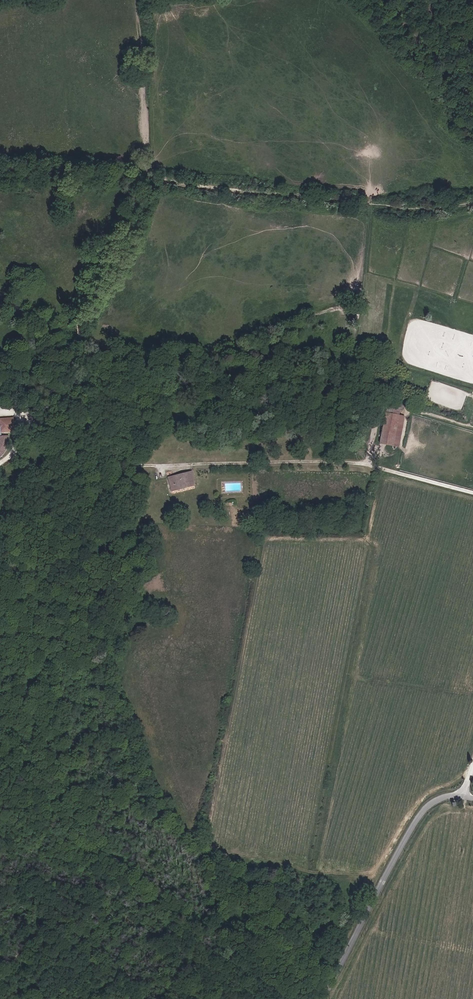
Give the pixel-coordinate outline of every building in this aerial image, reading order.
[(378,450),(397,453),(404,415),(385,412),(378,450)] [(9,440),(10,435),(2,436),(2,432),(15,431),(14,418),(1,420),(1,423),(0,423),(0,453),(1,455),(3,453),(6,449),(8,445),(9,440)] [(192,472),(168,478),(172,492),(177,491),(176,489),(186,487),(186,489),(195,486),(192,472)]
